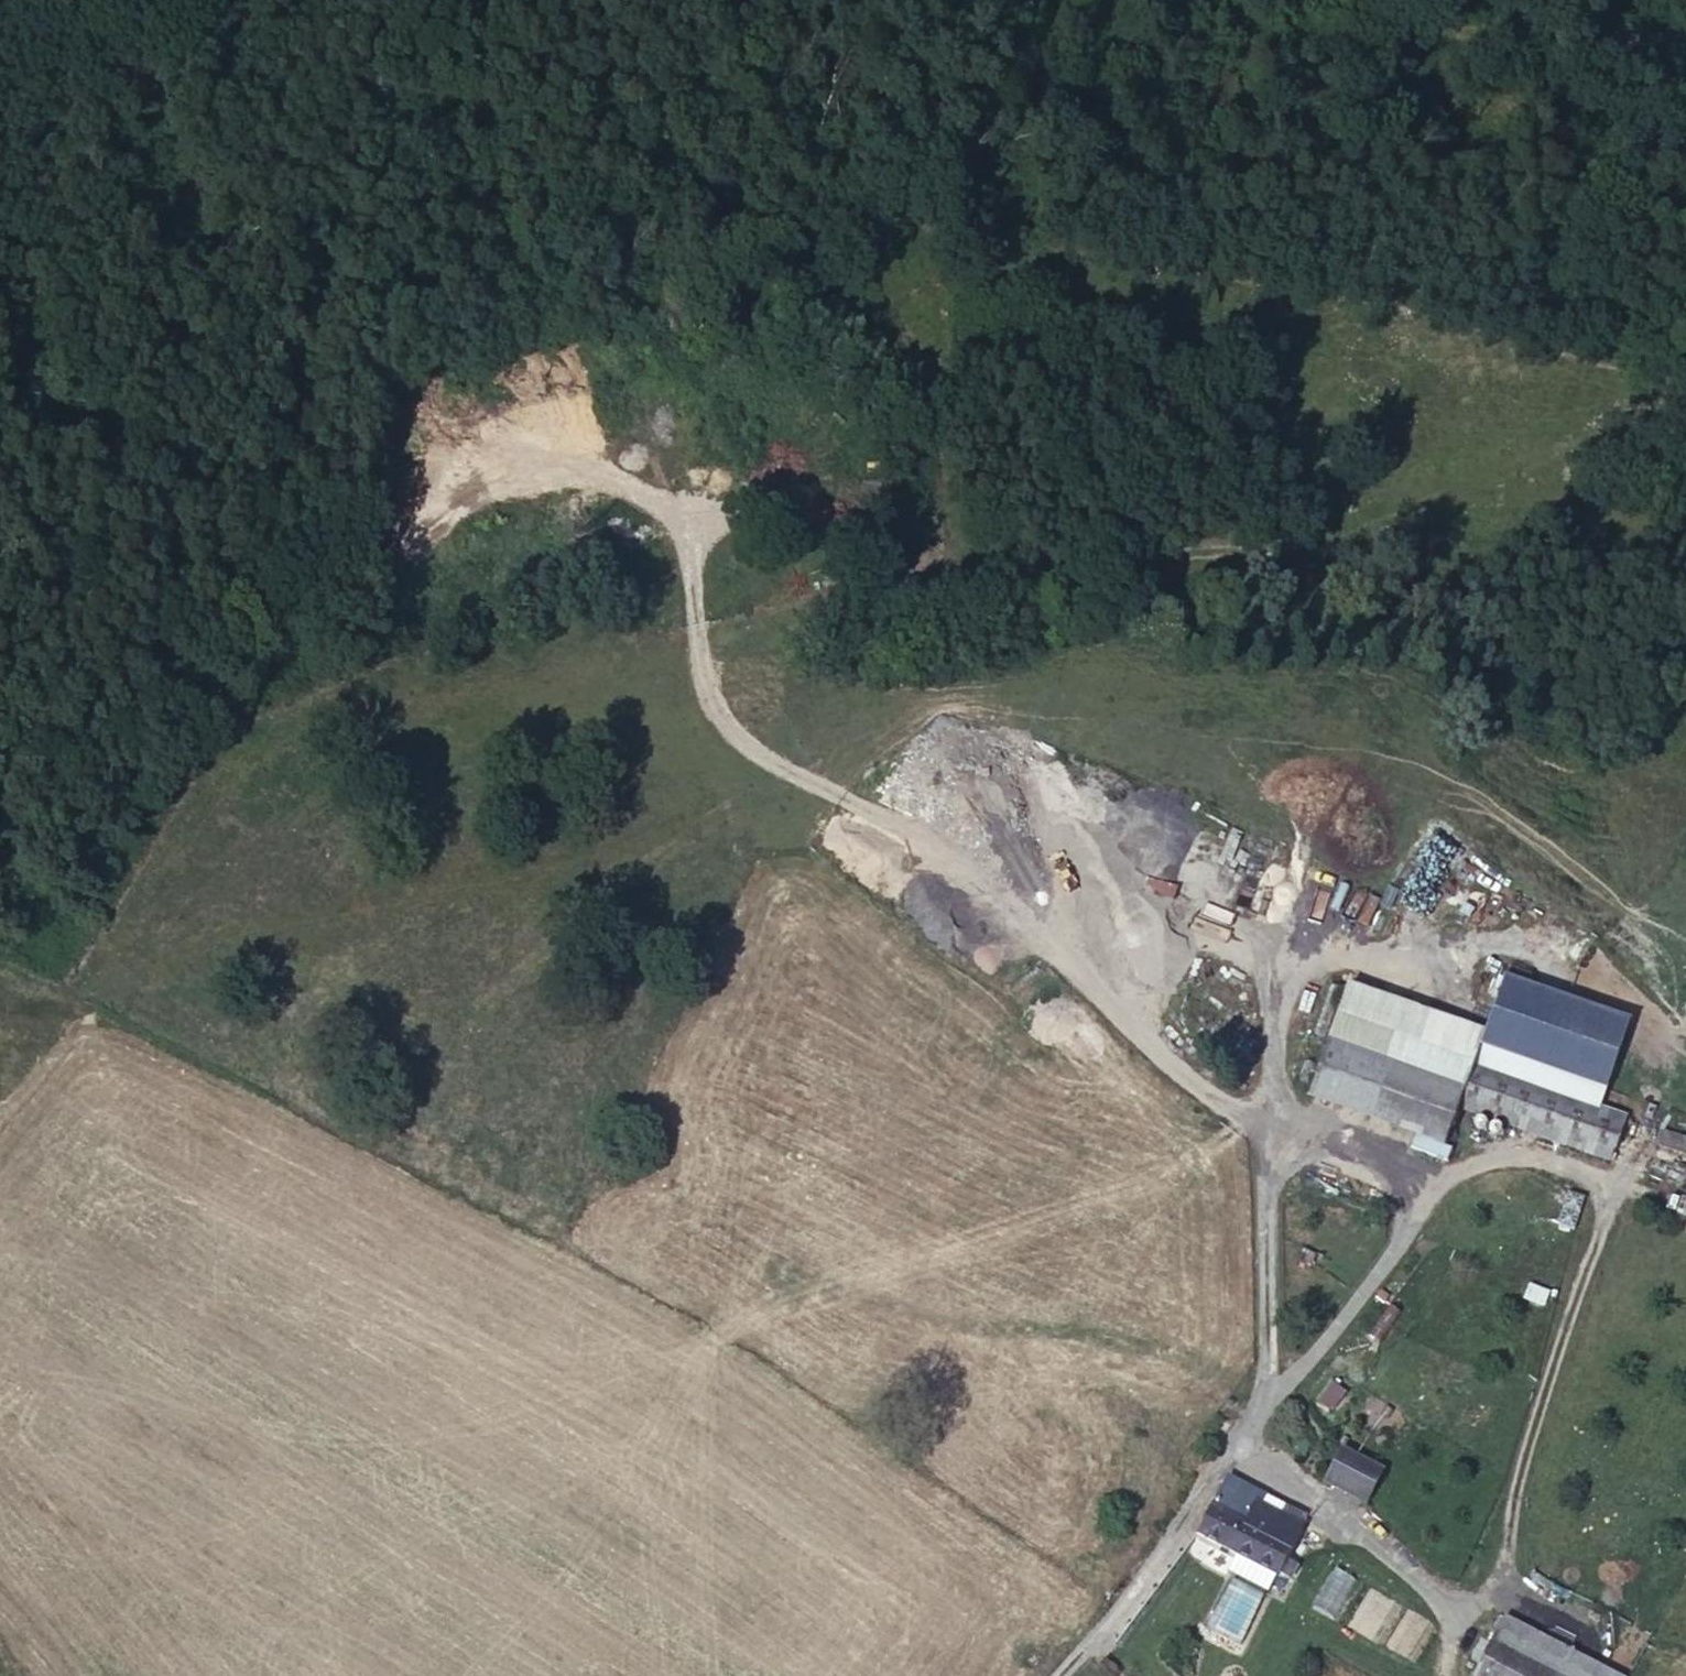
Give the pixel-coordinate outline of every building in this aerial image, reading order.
[(1136,829),(1158,844),(1178,817),(1155,801),(1136,829)] [(1339,981),(1299,1092),(1444,1143),(1456,1107),(1610,1162),(1626,1117),(1596,1107),(1626,1023),(1498,978),(1479,1031),(1339,981)] [(1315,1401),(1332,1410),(1344,1387),(1327,1379),(1315,1401)] [(1337,1447),(1320,1479),(1361,1500),(1378,1468),(1337,1447)] [(1202,1500),(1186,1530),(1224,1552),(1241,1523),(1202,1500)] [(1224,1552),(1276,1581),(1293,1554),(1241,1523),(1224,1552)] [(1466,1673),(1472,1675),(1613,1675),(1498,1614),(1466,1673)]
